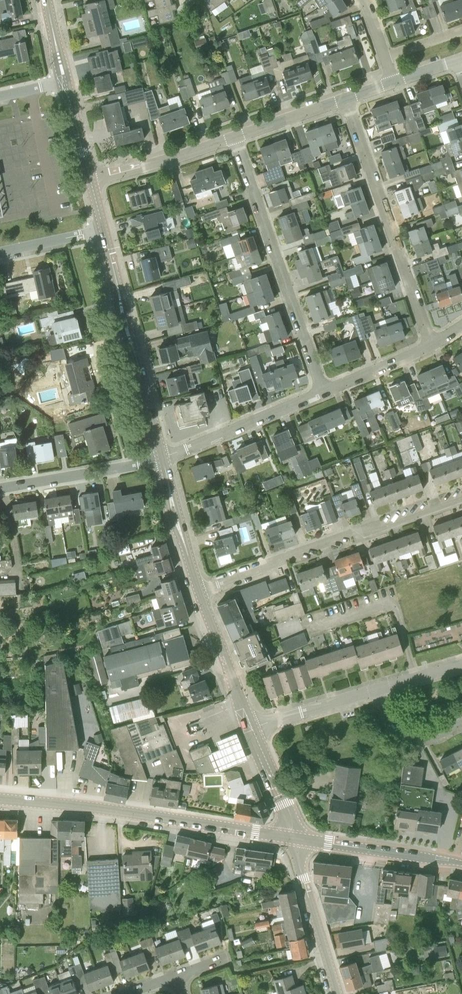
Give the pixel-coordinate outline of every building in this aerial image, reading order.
[(19,0),(0,0),(0,14),(2,14),(4,20),(23,16),(19,0)] [(107,10),(115,8),(113,0),(103,0),(85,4),(89,20),(84,22),(88,36),(100,33),(103,47),(120,43),(115,23),(111,24),(107,10)] [(156,8),(172,5),(172,4),(171,0),(154,0),(156,8)] [(225,0),(203,0),(211,11),(225,1),(225,0)] [(266,0),(259,3),(263,14),(277,9),(274,0),(266,0)] [(296,3),(300,8),(311,0),(299,0),(296,3)] [(347,7),(342,0),(332,0),(326,3),(334,15),(347,7)] [(391,11),(401,7),(403,14),(416,10),(412,0),(387,0),(391,11)] [(459,17),(454,0),(440,5),(443,13),(446,21),(459,17)] [(454,0),(459,17),(461,16),(461,0),(455,0),(454,0)] [(149,17),(158,15),(160,24),(177,20),(176,19),(175,19),(173,10),(177,9),(176,3),(172,4),(172,5),(156,8),(147,10),(149,17)] [(433,4),(430,5),(422,8),(426,19),(437,16),(433,4)] [(403,14),(400,15),(402,21),(394,24),(399,37),(415,32),(412,25),(420,22),(416,10),(403,14)] [(306,31),(312,29),(331,22),(328,15),(310,22),(311,24),(304,26),(306,31)] [(344,39),(337,41),(346,65),(358,61),(354,47),(352,40),(351,39),(357,37),(349,15),(339,18),(342,25),(345,24),(348,35),(343,37),(344,39)] [(24,35),(26,35),(25,29),(13,31),(14,38),(0,41),(0,52),(1,56),(18,52),(19,62),(29,60),(24,35)] [(314,35),(312,29),(306,31),(317,63),(323,61),(325,65),(331,63),(333,70),(346,65),(337,41),(336,41),(338,46),(321,51),(320,51),(315,35),(314,35)] [(237,33),(240,40),(245,38),(243,31),(237,33)] [(306,31),(304,32),(300,37),(306,55),(293,59),(296,67),(300,81),(313,77),(309,66),(317,63),(306,31)] [(196,48),(207,44),(205,37),(194,41),(196,48)] [(133,49),(148,46),(146,38),(131,41),(133,49)] [(125,52),(133,50),(130,41),(123,43),(125,52)] [(227,48),(225,42),(219,44),(221,50),(227,48)] [(269,56),(275,54),(273,48),(266,50),(267,52),(269,56)] [(123,70),(118,50),(91,57),(96,77),(109,73),(123,70)] [(269,56),(267,52),(259,55),(265,71),(265,72),(273,69),(269,56)] [(277,61),(275,54),(269,56),(273,69),(279,67),(281,72),(283,71),(288,85),(300,81),(293,59),(280,63),(279,60),(277,61)] [(227,71),(231,82),(237,80),(231,64),(225,67),(227,71)] [(231,82),(227,71),(221,73),(225,85),(231,82)] [(271,91),(265,72),(265,71),(252,75),(259,95),(271,91)] [(113,88),(109,73),(96,77),(95,78),(99,91),(113,88)] [(259,95),(252,75),(252,74),(239,79),(246,99),(259,95)] [(183,79),(185,85),(190,97),(195,95),(189,77),(183,79)] [(116,93),(127,90),(125,85),(114,87),(116,93)] [(179,87),(183,99),(190,97),(185,85),(181,87),(179,87)] [(211,89),(213,95),(217,109),(230,105),(223,85),(211,89)] [(442,85),(430,89),(434,103),(447,99),(442,85)] [(125,128),(122,114),(120,106),(146,100),(144,92),(143,87),(107,96),(109,103),(102,105),(108,131),(113,130),(116,145),(144,138),(142,127),(130,130),(130,127),(125,128)] [(414,118),(419,130),(426,128),(422,117),(421,117),(420,114),(437,109),(434,103),(430,89),(417,93),(419,101),(409,104),(414,118)] [(164,131),(177,126),(169,105),(169,104),(157,109),(152,90),(144,92),(146,100),(150,119),(159,117),(164,131)] [(204,114),(217,109),(213,95),(200,99),(204,114)] [(398,123),(402,122),(407,121),(402,107),(399,108),(397,100),(384,105),(391,125),(398,123)] [(169,105),(177,126),(189,122),(184,108),(183,108),(179,110),(177,103),(169,105)] [(392,127),(391,125),(384,105),(371,109),(376,123),(375,123),(378,132),(389,128),(392,127)] [(442,122),(454,118),(451,112),(440,116),(442,122)] [(407,121),(411,133),(419,130),(414,118),(407,121)] [(323,143),(326,150),(326,151),(328,157),(331,156),(329,150),(332,148),(338,146),(335,139),(336,138),(331,123),(318,127),(323,143)] [(461,137),(461,128),(461,124),(446,129),(451,141),(461,137)] [(305,132),(311,147),(301,151),(305,163),(316,159),(315,156),(321,154),(321,153),(326,151),(326,150),(318,127),(305,132)] [(419,130),(421,137),(423,136),(425,141),(434,138),(432,133),(430,127),(419,130)] [(422,140),(421,137),(419,130),(411,133),(407,135),(396,139),(392,140),(394,147),(381,152),(386,164),(406,157),(402,145),(409,142),(410,144),(422,140)] [(383,143),(392,140),(396,139),(394,133),(381,137),(383,143)] [(449,157),(461,152),(461,137),(451,141),(451,142),(444,144),(449,157)] [(273,143),(278,158),(281,165),(291,161),(292,163),(297,162),(298,166),(299,166),(303,164),(305,163),(301,151),(291,154),(285,139),(273,143)] [(281,165),(278,158),(273,143),(260,148),(266,163),(268,162),(271,170),(263,172),(267,185),(279,181),(285,179),(281,165)] [(331,163),(342,160),(340,153),(331,156),(328,157),(331,163)] [(432,170),(430,164),(418,168),(409,171),(407,164),(405,165),(403,159),(406,157),(386,164),(390,177),(404,172),(406,180),(421,174),(428,171),(432,170)] [(430,164),(432,170),(444,166),(442,160),(430,164)] [(356,175),(351,162),(331,169),(329,164),(317,168),(319,174),(327,171),(332,187),(343,183),(342,180),(356,175)] [(204,169),(210,187),(225,182),(221,170),(214,172),(212,166),(204,169)] [(444,166),(432,170),(435,177),(446,173),(444,166)] [(461,182),(461,168),(460,169),(453,172),(457,184),(461,182)] [(210,187),(204,169),(195,172),(197,178),(191,180),(195,192),(200,191),(202,198),(212,194),(210,187)] [(428,171),(421,174),(423,181),(435,177),(432,170),(428,171)] [(177,203),(183,201),(176,180),(170,182),(177,203)] [(395,191),(399,203),(414,199),(411,192),(417,190),(415,184),(395,191)] [(307,200),(317,197),(315,191),(301,196),(299,190),(292,192),(290,185),(270,192),(274,205),(290,200),(292,205),(307,200)] [(351,204),(364,199),(360,186),(348,191),(345,185),(332,189),(334,196),(340,194),(344,206),(351,204)] [(144,196),(142,189),(128,193),(132,208),(154,203),(155,208),(162,206),(158,192),(144,196)] [(414,199),(399,203),(404,217),(424,210),(419,197),(414,199)] [(218,209),(227,206),(229,205),(226,199),(220,201),(216,203),(215,203),(218,209)] [(369,211),(364,199),(351,204),(353,210),(345,213),(347,219),(369,211)] [(283,230),(298,224),(305,222),(311,220),(307,209),(309,208),(307,200),(292,205),(291,206),(293,212),(278,217),(283,230)] [(455,200),(444,204),(446,210),(457,206),(455,200)] [(446,210),(444,204),(432,208),(435,215),(439,213),(446,210)] [(185,208),(186,208),(189,219),(196,217),(192,205),(185,208)] [(448,217),(459,213),(460,215),(461,215),(461,216),(461,205),(457,206),(446,210),(448,217)] [(228,212),(227,206),(218,209),(204,214),(205,214),(201,215),(204,222),(217,217),(218,221),(221,222),(222,222),(226,233),(240,227),(239,223),(247,220),(242,207),(228,212)] [(441,219),(448,217),(446,210),(439,213),(441,219)] [(165,218),(162,211),(131,219),(132,225),(144,222),(148,239),(160,235),(160,234),(169,232),(168,229),(175,227),(172,216),(165,218)] [(413,243),(428,238),(424,228),(434,225),(431,218),(416,223),(417,228),(409,231),(413,243)] [(327,227),(329,232),(339,229),(340,228),(338,220),(328,224),(329,227),(327,227)] [(357,243),(377,236),(373,224),(360,228),(358,222),(340,228),(339,229),(329,232),(330,234),(330,235),(332,241),(344,238),(343,236),(353,232),(357,243)] [(298,224),(283,230),(287,242),(310,234),(308,227),(300,230),(298,224)] [(188,238),(194,236),(192,229),(186,231),(188,238)] [(312,234),(314,240),(326,236),(324,230),(312,234)] [(235,256),(257,247),(253,235),(240,239),(238,234),(232,236),(220,240),(222,246),(226,245),(228,249),(232,248),(235,256)] [(317,247),(332,241),(330,235),(326,236),(314,240),(317,247)] [(382,249),(377,236),(357,243),(361,255),(352,258),(353,260),(344,264),(345,267),(346,267),(347,269),(361,264),(371,260),(368,254),(382,249)] [(193,238),(186,240),(188,248),(196,245),(193,238)] [(460,250),(458,243),(447,247),(446,246),(440,248),(437,242),(430,245),(428,238),(413,243),(418,256),(431,251),(434,258),(437,257),(460,250)] [(146,279),(160,276),(156,263),(166,260),(172,259),(169,245),(162,246),(150,249),(152,257),(141,260),(146,279)] [(240,275),(250,271),(248,265),(262,261),(257,247),(235,256),(237,264),(240,263),(242,267),(239,268),(240,269),(228,273),(230,278),(240,275)] [(296,260),(298,268),(316,262),(311,248),(299,252),(302,258),(296,260)] [(441,269),(437,257),(434,258),(424,262),(428,273),(441,269)] [(330,258),(316,262),(298,268),(301,277),(307,275),(309,281),(321,277),(319,270),(333,265),(330,258)] [(372,281),(390,275),(386,262),(373,266),(373,267),(367,269),(369,274),(372,281)] [(344,276),(346,283),(349,289),(354,287),(350,276),(364,272),(361,264),(347,269),(342,270),(344,276)] [(56,293),(49,267),(34,271),(35,278),(28,280),(27,278),(2,283),(5,298),(38,291),(40,297),(56,293)] [(344,276),(342,270),(327,275),(329,281),(344,276)] [(247,294),(270,286),(266,273),(252,277),(250,271),(240,275),(230,278),(233,285),(243,282),(247,294)] [(448,289),(452,302),(461,299),(461,293),(455,273),(448,275),(453,287),(448,289)] [(395,287),(390,275),(372,281),(374,288),(376,293),(381,291),(381,292),(395,287)] [(174,280),(176,288),(191,284),(189,276),(174,280)] [(331,288),(346,283),(344,276),(329,281),(331,288)] [(448,289),(445,282),(433,286),(435,292),(432,294),(435,302),(438,301),(440,306),(452,302),(448,289)] [(253,313),(255,312),(253,306),(259,303),(274,298),(270,286),(247,294),(250,307),(222,316),(224,322),(253,313)] [(328,303),(331,302),(336,300),(332,288),(327,290),(327,289),(319,292),(306,296),(310,309),(328,303)] [(359,296),(356,288),(350,290),(353,298),(359,296)] [(155,312),(174,307),(172,299),(179,297),(177,289),(151,296),(155,312)] [(380,306),(392,302),(390,296),(378,300),(380,306)] [(355,308),(365,304),(363,298),(353,302),(355,308)] [(330,309),(328,303),(310,309),(315,321),(327,317),(330,323),(335,322),(336,321),(332,309),(330,309)] [(17,312),(15,305),(8,306),(10,314),(17,312)] [(159,328),(181,322),(177,307),(155,312),(159,328)] [(270,328),(283,323),(279,311),(266,315),(263,309),(255,312),(253,313),(255,320),(260,319),(261,323),(267,321),(270,328)] [(61,321),(59,314),(41,319),(42,326),(53,323),(58,342),(81,336),(76,319),(77,319),(76,317),(61,321)] [(363,331),(359,319),(358,314),(348,318),(349,322),(354,324),(355,329),(353,329),(349,342),(343,344),(348,360),(361,355),(358,347),(362,346),(360,341),(366,339),(363,331)] [(387,326),(392,341),(405,337),(402,329),(409,326),(405,317),(399,320),(397,315),(385,319),(387,326)] [(359,319),(363,331),(370,329),(366,317),(359,319)] [(380,345),(392,341),(387,326),(385,319),(372,324),(380,345)] [(197,321),(186,324),(182,325),(183,332),(198,328),(197,321)] [(335,322),(330,323),(323,326),(325,332),(337,328),(335,322)] [(288,336),(283,323),(270,328),(263,331),(267,342),(274,340),(274,341),(288,336)] [(215,359),(208,331),(174,340),(175,343),(159,347),(163,363),(179,358),(178,355),(188,352),(189,356),(199,353),(201,362),(215,359)] [(336,364),(348,360),(343,344),(336,347),(334,341),(329,343),(331,349),(330,349),(336,364)] [(259,353),(271,349),(268,343),(257,347),(259,353)] [(273,355),(284,351),(282,345),(271,349),(273,355)] [(52,361),(66,358),(63,348),(50,350),(52,361)] [(453,358),(461,371),(461,352),(453,358)] [(276,389),(284,387),(278,369),(263,374),(256,354),(248,357),(258,384),(260,383),(261,386),(267,384),(267,386),(274,384),(276,389)] [(87,380),(86,375),(83,367),(89,365),(87,358),(67,363),(75,392),(67,394),(70,405),(97,398),(92,379),(87,380)] [(278,369),(284,387),(292,384),(290,378),(297,376),(293,363),(285,366),(282,359),(275,362),(278,369)] [(171,393),(188,389),(186,381),(194,379),(192,373),(203,370),(201,363),(173,370),(175,376),(167,378),(171,393)] [(447,390),(446,387),(451,385),(442,365),(430,370),(439,393),(447,390)] [(249,368),(238,371),(242,385),(234,388),(228,390),(232,403),(238,400),(239,402),(252,398),(250,394),(257,391),(249,368)] [(427,398),(439,393),(430,370),(418,375),(424,390),(418,392),(421,398),(425,410),(431,408),(427,398)] [(414,401),(421,398),(418,392),(414,383),(406,387),(403,380),(390,386),(398,406),(407,402),(405,396),(411,393),(414,401)] [(459,383),(453,386),(459,397),(461,395),(461,389),(459,383)] [(185,425),(204,420),(203,415),(211,413),(205,390),(190,394),(190,395),(184,396),(185,402),(174,405),(178,422),(184,421),(185,425)] [(366,396),(374,414),(381,411),(386,409),(384,404),(384,403),(379,391),(366,396)] [(374,414),(366,396),(354,401),(357,408),(351,410),(356,421),(359,429),(363,437),(369,434),(366,426),(366,427),(363,419),(367,417),(372,431),(380,428),(374,414)] [(1,409),(10,407),(9,398),(0,399),(0,405),(1,409)] [(322,416),(329,432),(336,429),(334,425),(345,420),(351,417),(346,407),(340,409),(340,408),(322,416)] [(449,412),(452,419),(460,415),(457,409),(449,412)] [(395,434),(398,432),(396,429),(400,427),(393,410),(386,413),(395,434)] [(109,449),(103,426),(108,424),(104,413),(69,423),(72,435),(85,431),(92,454),(109,449)] [(450,419),(448,414),(448,413),(442,415),(445,421),(450,419)] [(329,432),(322,416),(309,421),(309,422),(298,427),(305,442),(329,432)] [(281,457),(291,453),(294,452),(292,448),(291,444),(294,443),(288,430),(272,437),(281,457)] [(58,457),(67,456),(63,434),(54,436),(58,457)] [(417,434),(411,436),(416,451),(422,449),(417,434)] [(2,466),(17,463),(14,448),(18,447),(16,438),(5,439),(5,441),(0,442),(0,453),(2,466)] [(268,456),(262,440),(256,442),(237,450),(243,462),(254,458),(255,460),(261,457),(262,459),(268,456)] [(35,445),(35,442),(27,443),(30,461),(38,459),(38,460),(53,457),(51,442),(35,445)] [(297,461),(304,477),(314,473),(300,442),(293,446),(299,460),(297,461)] [(452,455),(449,447),(444,448),(449,462),(442,465),(447,480),(459,475),(454,460),(452,455)] [(225,467),(231,465),(226,455),(221,458),(193,466),(196,479),(204,476),(204,478),(213,475),(211,468),(216,467),(224,465),(225,467)] [(459,475),(461,474),(461,457),(454,460),(459,475)] [(360,480),(365,478),(366,478),(360,460),(354,462),(360,480)] [(447,480),(442,465),(434,467),(432,460),(427,462),(435,484),(447,480)] [(413,475),(406,478),(411,493),(424,489),(415,466),(410,468),(413,475)] [(397,475),(394,467),(388,469),(391,477),(397,475)] [(391,477),(388,469),(384,471),(387,478),(379,481),(381,487),(387,502),(399,497),(394,482),(391,477)] [(284,483),(281,476),(273,479),(276,486),(284,483)] [(365,492),(369,491),(367,484),(365,478),(360,480),(365,492)] [(394,482),(399,497),(411,493),(406,478),(394,482)] [(375,506),(387,502),(381,487),(379,481),(379,479),(372,482),(367,484),(369,491),(375,506)] [(355,499),(363,496),(358,481),(350,484),(355,499)] [(121,496),(120,489),(113,490),(115,501),(108,502),(109,512),(111,521),(118,520),(117,511),(144,506),(141,492),(121,496)] [(218,495),(217,491),(210,493),(211,497),(202,500),(203,505),(206,504),(208,511),(211,523),(226,518),(222,505),(219,495),(218,495)] [(87,516),(101,514),(97,492),(83,494),(87,516)] [(346,494),(341,495),(340,493),(332,496),(336,507),(341,505),(346,517),(360,512),(355,499),(355,498),(349,501),(346,494)] [(57,496),(61,517),(68,516),(69,522),(75,521),(75,523),(82,522),(79,508),(73,509),(70,494),(57,496)] [(61,517),(57,496),(44,498),(47,514),(49,525),(55,525),(54,518),(61,517)] [(297,511),(293,498),(286,500),(291,514),(297,511)] [(308,529),(321,525),(328,523),(337,520),(329,500),(321,503),(322,507),(302,514),(308,529)] [(16,518),(37,514),(35,501),(20,504),(14,505),(16,518)] [(261,524),(256,511),(250,513),(252,519),(255,530),(262,528),(261,524)] [(250,512),(244,514),(233,517),(235,524),(252,519),(250,513),(250,512)] [(461,547),(461,529),(458,517),(446,521),(451,536),(457,534),(459,541),(460,540),(461,547)] [(278,524),(283,539),(295,534),(290,520),(278,524)] [(451,536),(446,521),(433,525),(441,548),(446,546),(453,544),(451,536)] [(283,539),(278,524),(265,529),(270,543),(283,539)] [(45,528),(47,543),(53,542),(51,527),(45,528)] [(214,541),(218,555),(235,550),(231,536),(234,535),(232,527),(219,531),(221,538),(214,541)] [(418,531),(406,535),(411,550),(418,547),(421,555),(426,553),(418,531)] [(394,539),(399,554),(404,552),(411,550),(406,535),(394,539)] [(381,544),(387,559),(399,554),(394,539),(381,544)] [(127,542),(114,545),(117,555),(130,551),(127,542)] [(143,563),(150,561),(151,562),(170,556),(166,542),(151,547),(153,554),(136,559),(138,565),(141,564),(143,563)] [(387,559),(381,544),(369,548),(374,563),(369,565),(374,577),(379,576),(377,571),(382,569),(379,561),(387,559)] [(447,563),(442,551),(439,552),(436,553),(440,566),(447,563)] [(359,552),(347,556),(355,581),(361,579),(358,568),(364,566),(359,552)] [(69,563),(76,562),(74,555),(67,556),(69,563)] [(425,558),(429,569),(436,567),(432,555),(425,558)] [(151,562),(150,561),(143,563),(147,578),(148,580),(159,577),(158,573),(174,568),(170,556),(151,562)] [(355,581),(347,556),(335,560),(340,574),(335,576),(340,590),(346,588),(343,580),(353,576),(355,581)] [(7,574),(12,568),(11,559),(0,560),(0,575),(7,574)] [(401,561),(404,569),(409,567),(406,559),(401,561)] [(401,561),(396,563),(399,570),(404,569),(401,561)] [(321,565),(307,570),(312,585),(323,581),(326,592),(333,589),(334,592),(340,590),(335,576),(326,579),(321,565)] [(312,585),(307,570),(297,573),(303,591),(309,589),(308,586),(312,585)] [(155,590),(157,597),(157,596),(180,588),(176,577),(161,581),(163,587),(155,590)] [(285,577),(279,580),(283,590),(289,588),(285,577)] [(16,594),(15,579),(0,580),(0,595),(16,594)] [(372,592),(375,591),(378,590),(374,579),(368,581),(372,592)] [(232,592),(234,597),(237,596),(249,623),(257,620),(253,610),(254,610),(251,602),(271,595),(267,584),(265,580),(232,592)] [(273,582),(277,592),(283,590),(279,580),(273,582)] [(273,582),(267,584),(271,595),(277,592),(273,582)] [(160,608),(169,605),(169,606),(177,604),(177,603),(184,601),(180,588),(157,596),(157,597),(156,597),(159,607),(160,608)] [(127,605),(141,601),(139,593),(125,597),(127,605)] [(237,596),(234,597),(218,604),(233,640),(248,633),(253,631),(249,623),(237,596)] [(159,607),(152,610),(158,627),(166,625),(189,618),(184,601),(177,603),(177,604),(169,606),(169,605),(160,608),(159,607)] [(274,604),(263,608),(264,611),(263,611),(265,617),(275,613),(278,623),(305,614),(301,601),(284,607),(283,603),(276,606),(274,604)] [(118,624),(122,635),(134,631),(131,619),(118,624)] [(102,641),(122,635),(118,624),(98,630),(102,641)] [(394,634),(383,638),(382,638),(389,657),(390,660),(394,659),(393,656),(404,652),(395,626),(391,627),(394,634)] [(104,656),(111,680),(114,689),(121,687),(122,690),(124,689),(127,688),(139,685),(137,678),(159,672),(173,668),(182,666),(193,663),(190,650),(188,651),(183,634),(181,635),(179,628),(124,643),(110,647),(112,654),(104,656)] [(253,631),(248,633),(233,640),(241,659),(243,658),(248,669),(271,659),(265,644),(264,645),(257,630),(253,632),(253,631)] [(381,631),(377,632),(379,639),(369,642),(368,642),(374,662),(376,665),(380,664),(379,660),(389,657),(382,638),(383,638),(381,631)] [(308,643),(306,637),(304,632),(297,634),(302,646),(308,643)] [(291,637),(296,648),(302,646),(297,634),(291,637)] [(110,647),(124,643),(122,635),(102,641),(104,648),(110,647)] [(368,642),(369,642),(367,635),(363,636),(365,643),(355,647),(354,647),(358,661),(361,670),(366,668),(365,665),(374,662),(368,642)] [(286,639),(290,651),(296,648),(291,637),(286,639)] [(284,653),(290,651),(286,639),(280,642),(284,653)] [(354,644),(341,649),(347,667),(353,665),(353,663),(358,661),(354,647),(355,647),(354,644)] [(342,666),(343,668),(347,667),(341,649),(329,652),(335,668),(342,666)] [(96,686),(108,682),(100,652),(87,656),(96,686)] [(335,668),(329,652),(318,656),(323,674),(329,672),(329,670),(334,668),(335,668)] [(45,663),(55,662),(54,654),(44,656),(45,663)] [(306,660),(305,656),(301,657),(303,664),(293,667),(292,667),(298,686),(299,690),(304,688),(302,685),(313,682),(311,676),(306,660)] [(318,656),(306,660),(311,676),(318,674),(319,676),(323,674),(318,656)] [(46,726),(47,759),(47,762),(56,762),(56,748),(79,748),(77,738),(63,660),(46,664),(46,708),(46,726)] [(277,672),(283,691),(285,695),(289,693),(288,690),(298,686),(292,667),(293,667),(290,660),(286,661),(289,668),(278,672),(277,672)] [(275,665),(272,666),(274,673),(263,676),(271,699),(275,697),(274,694),(283,691),(277,672),(278,672),(275,665)] [(199,682),(197,675),(199,675),(196,667),(183,672),(186,679),(181,681),(184,688),(189,686),(194,700),(211,693),(205,679),(199,682)] [(81,682),(70,685),(72,693),(83,691),(81,682)] [(155,716),(153,709),(152,706),(147,707),(145,697),(110,707),(114,721),(132,716),(134,722),(155,716)] [(30,724),(29,713),(14,713),(14,725),(30,724)] [(156,716),(155,716),(134,722),(127,724),(141,763),(174,750),(164,723),(159,725),(156,716)] [(130,778),(148,780),(141,763),(127,724),(111,728),(126,767),(124,776),(130,778)] [(47,759),(46,726),(39,725),(39,743),(29,743),(29,749),(29,772),(42,772),(42,759),(47,759)] [(19,744),(19,739),(19,727),(11,727),(11,735),(12,744),(19,744)] [(94,736),(96,743),(104,741),(101,733),(94,736)] [(248,761),(237,733),(228,736),(217,741),(228,769),(239,765),(248,761)] [(5,773),(6,751),(6,749),(12,749),(12,744),(11,735),(4,734),(3,749),(0,748),(0,773),(5,773)] [(88,749),(84,762),(92,765),(99,745),(86,741),(84,747),(88,749)] [(198,772),(215,772),(208,754),(211,753),(207,743),(189,750),(193,760),(198,772)] [(453,753),(460,765),(459,765),(461,770),(461,748),(453,753)] [(29,772),(29,749),(19,749),(17,749),(17,773),(29,772)] [(447,772),(459,765),(460,765),(453,753),(440,759),(447,772)] [(92,765),(84,762),(79,774),(94,779),(94,781),(106,785),(110,771),(98,767),(92,765)] [(424,766),(403,763),(400,783),(421,786),(424,766)] [(353,820),(354,808),(359,779),(360,767),(336,764),(329,817),(353,820)] [(251,804),(264,799),(260,788),(256,780),(244,784),(239,771),(230,770),(227,771),(225,772),(228,781),(231,789),(230,796),(228,802),(237,803),(237,802),(251,804)] [(130,778),(124,776),(120,775),(110,771),(106,785),(104,798),(125,802),(130,778)] [(444,787),(449,784),(443,774),(438,776),(444,787)] [(150,802),(164,804),(168,779),(161,778),(161,780),(153,779),(150,802)] [(168,779),(164,804),(177,806),(181,781),(168,779)] [(421,786),(400,783),(397,805),(431,810),(434,788),(421,786)] [(188,796),(191,785),(183,784),(181,795),(188,796)] [(270,813),(264,799),(251,804),(237,802),(237,803),(234,817),(264,822),(270,813)] [(431,810),(397,805),(394,827),(424,831),(424,829),(438,831),(441,812),(443,812),(443,811),(431,810)] [(20,864),(20,837),(20,836),(18,836),(18,819),(5,819),(5,836),(5,851),(4,864),(11,864),(11,857),(16,857),(16,864),(20,864)] [(59,837),(59,836),(58,836),(58,819),(58,820),(51,820),(51,837),(20,837),(20,864),(20,903),(26,903),(26,908),(39,908),(39,903),(44,903),(44,893),(58,893),(58,837),(59,837)] [(71,854),(71,845),(72,837),(72,820),(59,819),(58,819),(58,836),(59,836),(66,836),(66,867),(72,867),(71,863),(71,854)] [(72,837),(71,845),(71,854),(71,863),(72,867),(81,867),(80,854),(78,854),(78,845),(80,845),(80,837),(84,837),(85,820),(72,820),(72,837)] [(159,865),(169,868),(173,852),(187,855),(191,837),(177,834),(174,847),(164,845),(159,865)] [(191,837),(187,855),(198,857),(197,860),(206,862),(207,859),(214,861),(213,864),(217,862),(223,859),(225,849),(217,847),(216,850),(209,848),(211,842),(191,837)] [(273,867),(273,866),(275,852),(237,847),(233,873),(243,874),(250,870),(270,873),(271,867),(273,867)] [(152,878),(151,871),(152,871),(150,851),(139,851),(139,854),(123,855),(125,873),(141,872),(141,879),(152,878)] [(90,910),(121,908),(118,858),(87,860),(90,910)] [(322,901),(348,904),(352,865),(313,861),(313,881),(315,881),(318,888),(322,901)] [(394,887),(396,870),(383,869),(381,885),(378,885),(376,902),(384,903),(384,902),(386,886),(394,887)] [(412,872),(396,870),(394,887),(393,896),(398,897),(398,896),(399,889),(409,890),(412,873),(412,872)] [(417,893),(419,874),(416,873),(412,873),(409,890),(408,897),(398,896),(398,897),(393,896),(392,903),(390,919),(396,920),(397,910),(398,911),(398,913),(415,915),(417,893)] [(436,896),(438,884),(433,884),(434,875),(419,873),(419,874),(417,893),(428,894),(427,900),(426,911),(431,911),(438,910),(438,906),(437,898),(436,896)] [(448,885),(438,884),(436,896),(437,898),(443,899),(451,901),(450,907),(455,907),(461,880),(449,877),(448,885)] [(263,908),(270,907),(297,901),(295,889),(278,893),(280,900),(269,902),(261,903),(263,908)] [(122,915),(134,915),(133,897),(121,898),(122,915)] [(300,913),(297,901),(270,907),(271,910),(269,910),(269,913),(271,912),(276,911),(277,917),(284,916),(300,913)] [(356,905),(348,904),(322,901),(328,922),(354,918),(356,905)] [(376,902),(374,922),(389,924),(390,919),(392,903),(384,902),(384,903),(376,902)] [(221,906),(222,909),(223,914),(223,916),(234,914),(233,910),(228,910),(226,904),(221,906)] [(214,922),(220,920),(217,913),(212,915),(214,922)] [(302,924),(300,913),(284,916),(285,923),(272,926),(273,928),(275,928),(275,930),(302,924)] [(305,936),(302,924),(275,930),(276,932),(274,933),(277,947),(286,945),(285,940),(305,936)] [(203,929),(209,946),(221,942),(215,925),(203,929)] [(183,929),(189,946),(195,944),(197,951),(209,946),(203,929),(191,934),(189,927),(183,929)] [(365,945),(362,928),(338,933),(341,948),(353,946),(354,947),(365,945)] [(167,942),(173,959),(186,955),(183,948),(189,946),(183,929),(177,931),(180,938),(167,942)] [(285,940),(286,945),(290,944),(291,947),(284,949),(286,959),(309,954),(305,936),(285,940)] [(107,939),(108,946),(115,944),(114,937),(107,939)] [(173,959),(167,942),(155,947),(152,937),(146,939),(152,955),(157,953),(161,964),(173,959)] [(375,952),(386,950),(387,938),(373,940),(375,952)] [(152,955),(146,939),(140,941),(143,951),(132,955),(138,972),(150,968),(146,958),(152,955)] [(435,956),(447,955),(445,944),(434,946),(435,956)] [(138,972),(132,955),(119,959),(116,950),(110,952),(113,959),(118,973),(124,971),(125,976),(138,972)] [(104,954),(107,961),(113,959),(110,952),(104,954)] [(358,968),(356,961),(340,966),(343,978),(361,972),(362,975),(369,973),(384,969),(379,954),(369,957),(372,964),(358,968)] [(80,963),(74,965),(81,984),(87,981),(90,990),(102,985),(96,968),(84,973),(80,963)] [(108,964),(96,968),(102,985),(114,981),(108,964)] [(65,993),(78,993),(75,986),(81,984),(74,965),(68,967),(72,977),(60,981),(65,993)] [(372,986),(369,973),(362,975),(361,972),(343,978),(347,989),(363,984),(364,988),(372,986)] [(294,982),(292,975),(275,980),(279,993),(306,993),(303,985),(294,987),(292,982),(294,982)] [(39,978),(41,985),(47,983),(44,976),(39,978)] [(41,985),(39,978),(33,980),(35,987),(41,985)] [(388,991),(394,989),(392,979),(384,981),(385,984),(377,986),(378,992),(380,992),(386,991),(388,991)] [(60,981),(48,986),(51,993),(65,993),(60,981)] [(222,983),(201,988),(203,993),(225,993),(222,983)]
